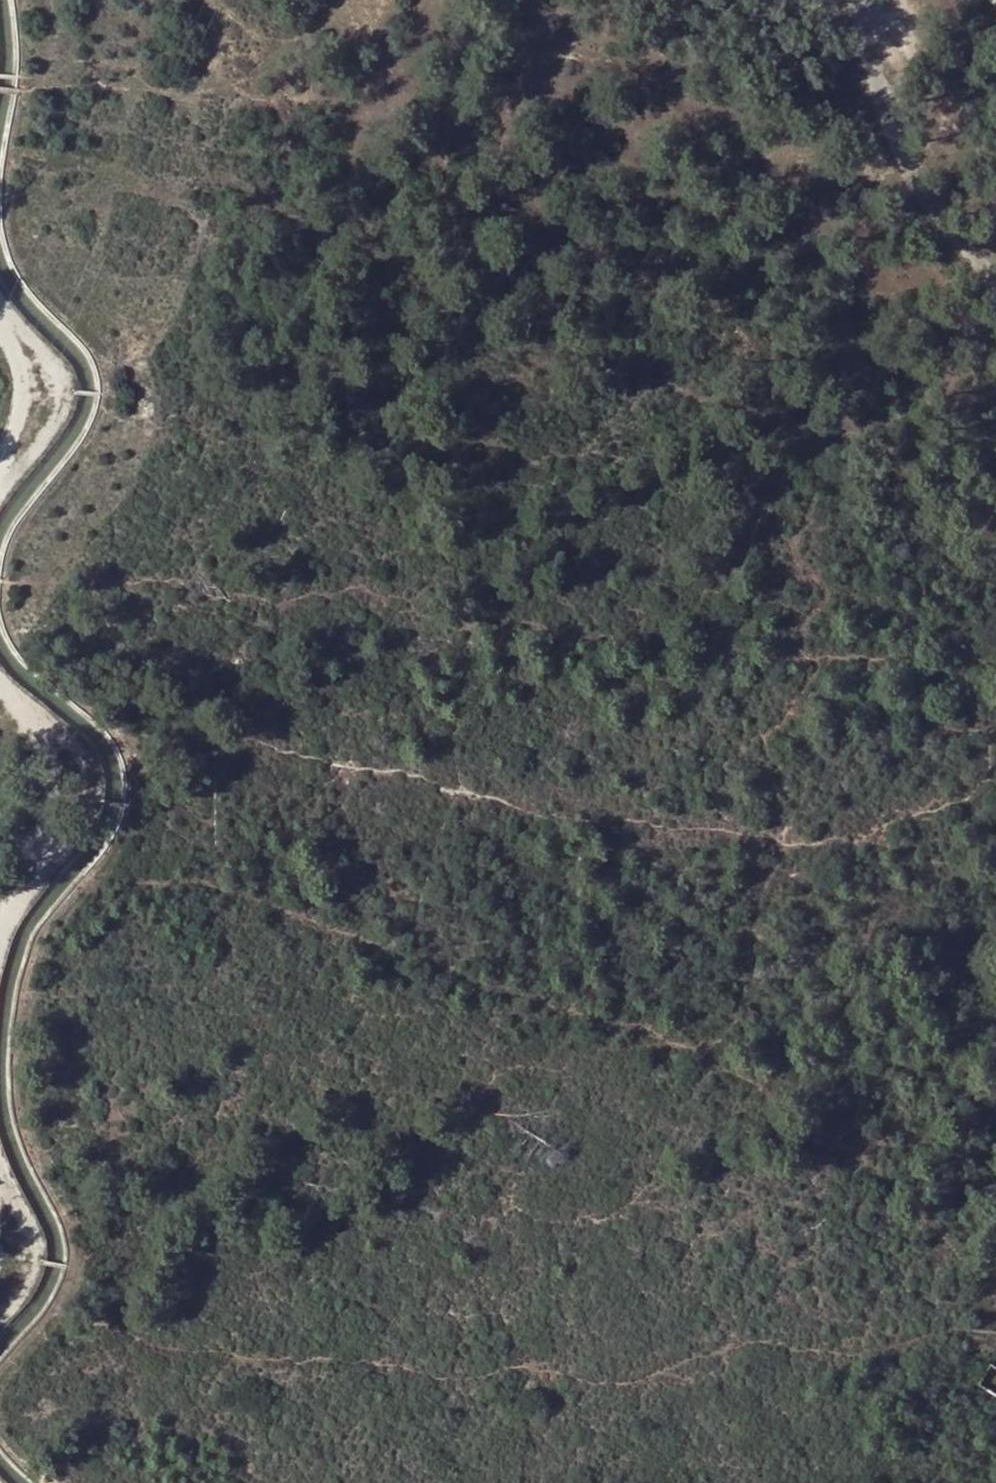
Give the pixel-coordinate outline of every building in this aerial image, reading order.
[(995,1408),(995,1377),(972,1362),(958,1384),(995,1408)]
